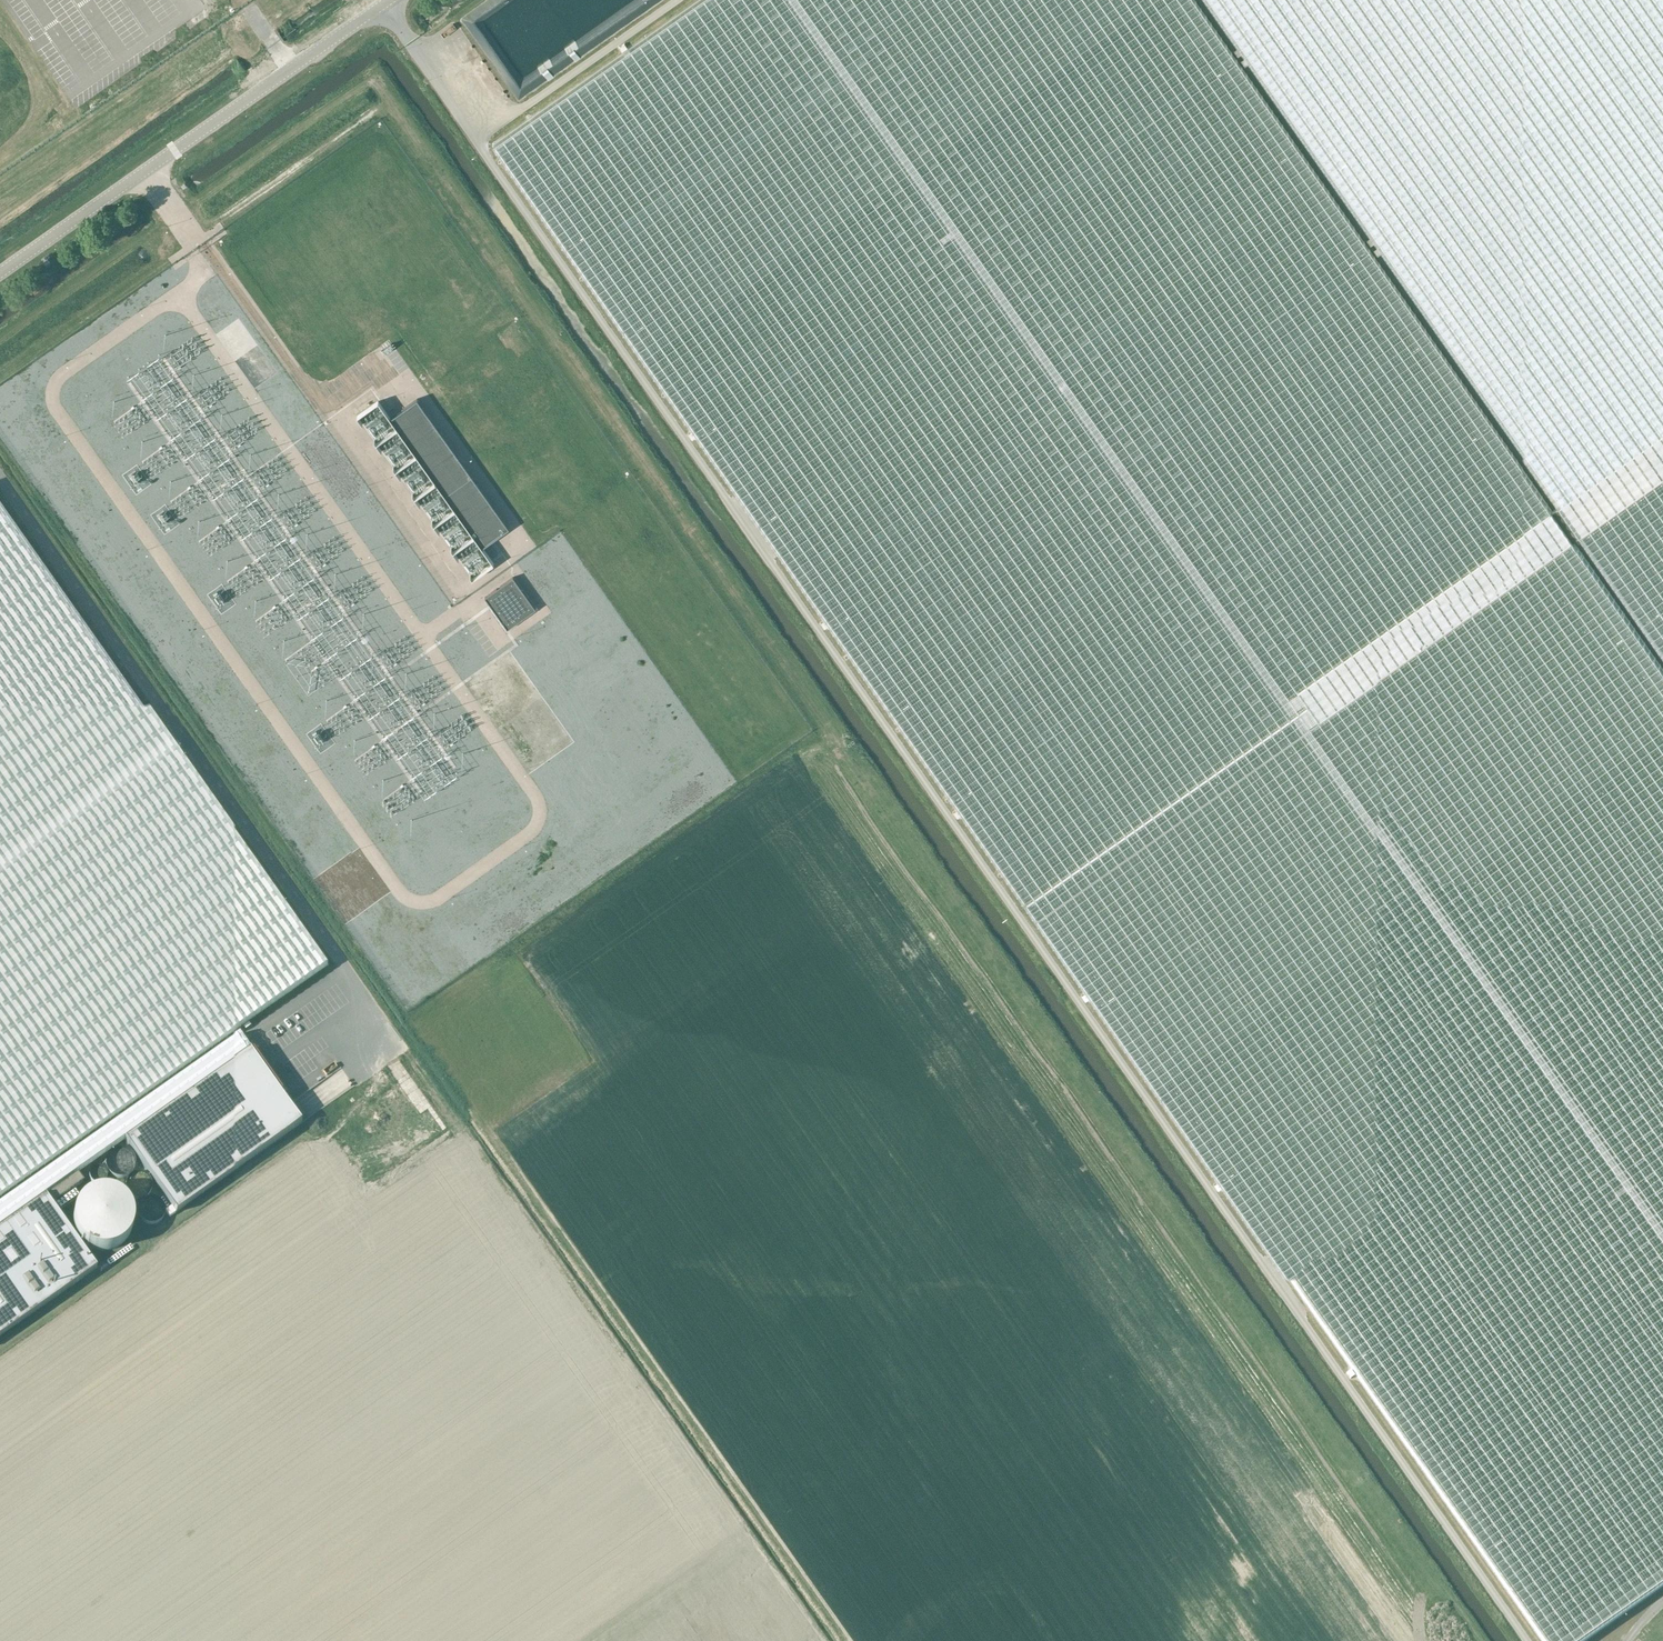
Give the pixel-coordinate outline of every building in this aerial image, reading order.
[(492,153),(1027,912),(1569,533),(1193,0),(708,0),(492,153)] [(1560,505),(1557,508),(1576,536),(1580,533),(1581,534),(1662,477),(1662,0),(1206,0),(1560,505)] [(395,106),(381,114),(384,119),(397,111),(395,106)] [(378,400),(355,416),(472,578),(494,563),(482,546),(509,527),(417,398),(390,417),(378,400)] [(1581,534),(1662,651),(1662,477),(1581,534)] [(328,966),(0,500),(0,1197),(328,966)] [(1047,927),(1539,1640),(1584,1640),(1662,1587),(1662,685),(1577,562),(1047,927)] [(507,629),(536,608),(513,577),(485,597),(507,629)] [(96,1269),(51,1205),(84,1182),(76,1173),(124,1140),(176,1213),(303,1123),(241,1035),(0,1204),(0,1337),(96,1269)] [(290,1098),(301,1115),(347,1084),(336,1067),(290,1098)] [(120,1246),(121,1245),(124,1243),(125,1241),(127,1240),(129,1237),(130,1233),(132,1230),(133,1226),(133,1223),(133,1220),(133,1218),(132,1215),(131,1211),(130,1208),(129,1207),(128,1205),(127,1203),(125,1201),(123,1199),(120,1196),(118,1195),(116,1194),(113,1193),(111,1192),(109,1192),(105,1191),(101,1191),(98,1192),(94,1192),(91,1194),(89,1195),(87,1196),(84,1198),(81,1200),(80,1202),(78,1204),(76,1207),(75,1209),(75,1211),(74,1214),(73,1218),(73,1221),(73,1224),(73,1226),(74,1229),(75,1232),(75,1234),(76,1236),(77,1237),(80,1240),(82,1243),(83,1244),(86,1246),(89,1248),(90,1248),(92,1249),(94,1250),(96,1251),(98,1251),(100,1251),(103,1251),(106,1251),(109,1251),(111,1250),(114,1249),(117,1248),(120,1246)] [(163,1216),(169,1212),(164,1205),(158,1209),(163,1216)]
